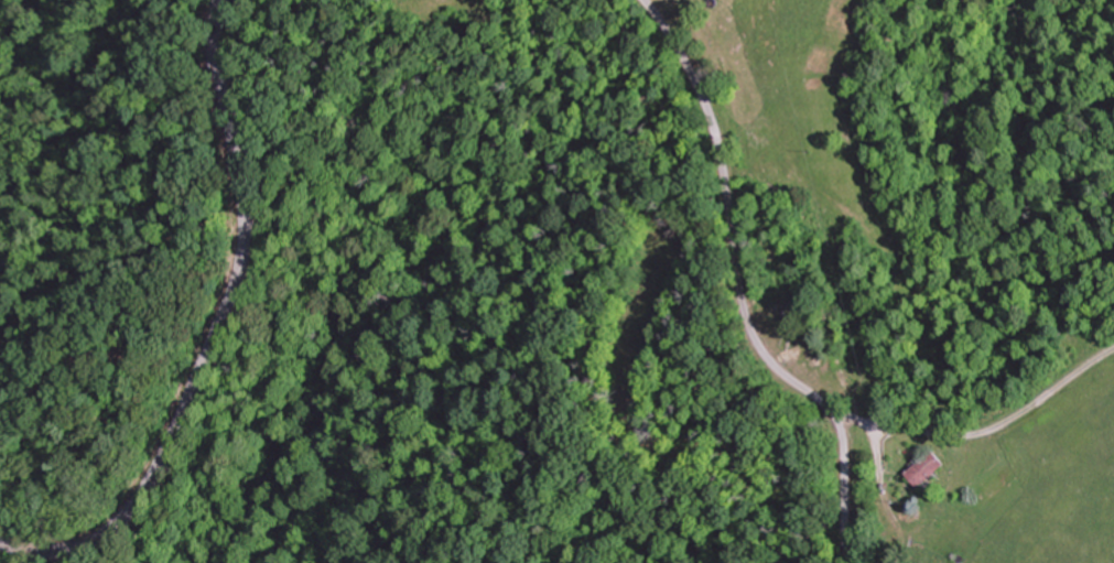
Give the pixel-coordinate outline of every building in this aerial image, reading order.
[(948,464),(936,449),(907,473),(920,488),(948,464)]
